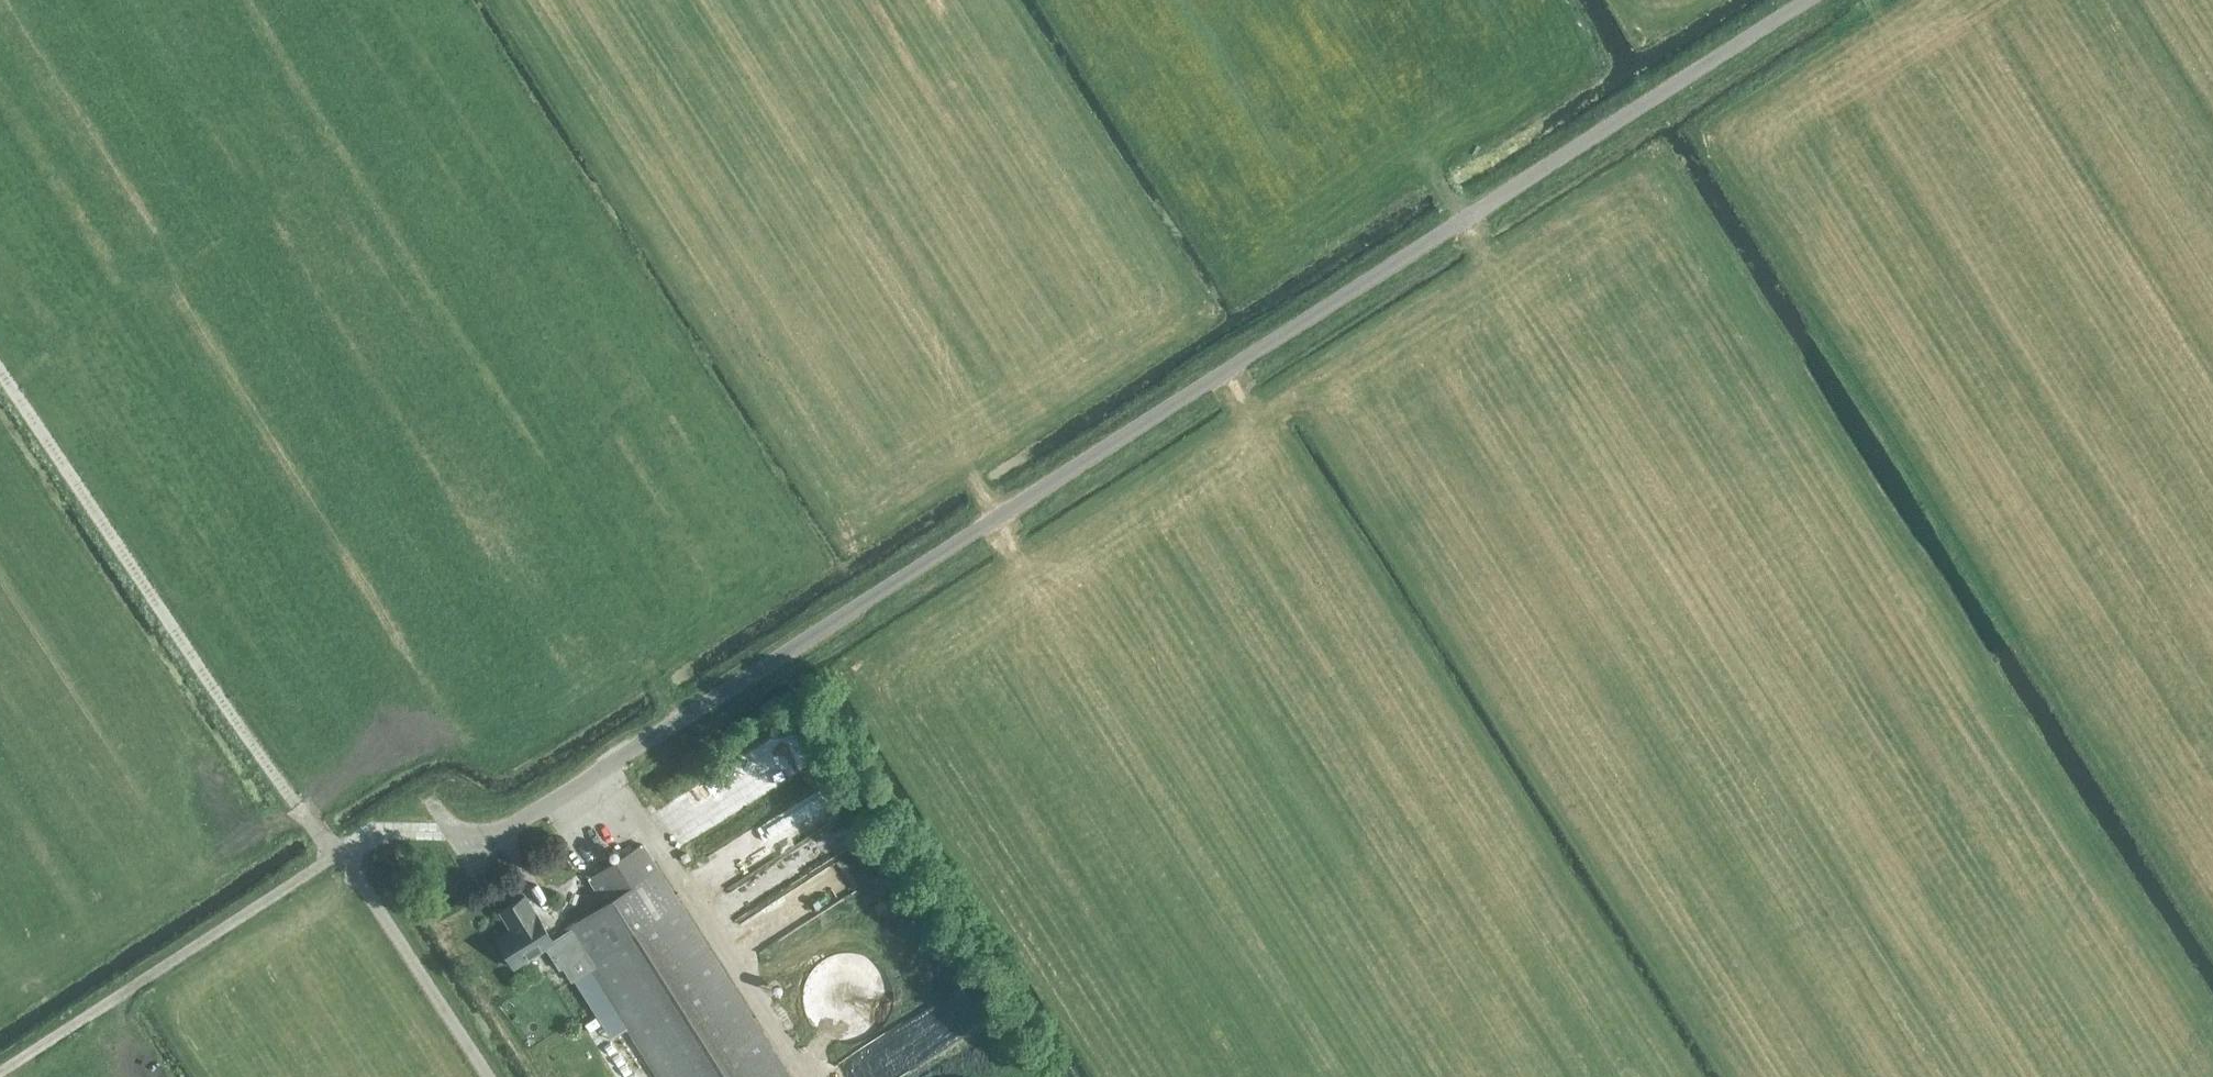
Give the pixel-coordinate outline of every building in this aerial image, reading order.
[(785,742),(770,755),(782,770),(797,757),(785,742)] [(657,870),(641,845),(586,880),(602,905),(565,928),(567,932),(552,942),(523,895),(497,913),(509,931),(495,940),(512,969),(545,948),(558,970),(561,968),(569,982),(591,969),(659,1076),(788,1076),(657,870)] [(686,854),(680,857),(683,863),(689,860),(686,854)] [(891,1011),(893,999),(891,987),(887,976),(880,966),(870,959),(859,955),(847,953),(835,955),(824,959),(815,966),(807,976),(803,987),(801,999),(803,1011),(807,1022),(815,1031),(824,1039),(835,1043),(847,1045),(859,1043),(870,1039),(880,1031),(887,1022),(891,1011)]
